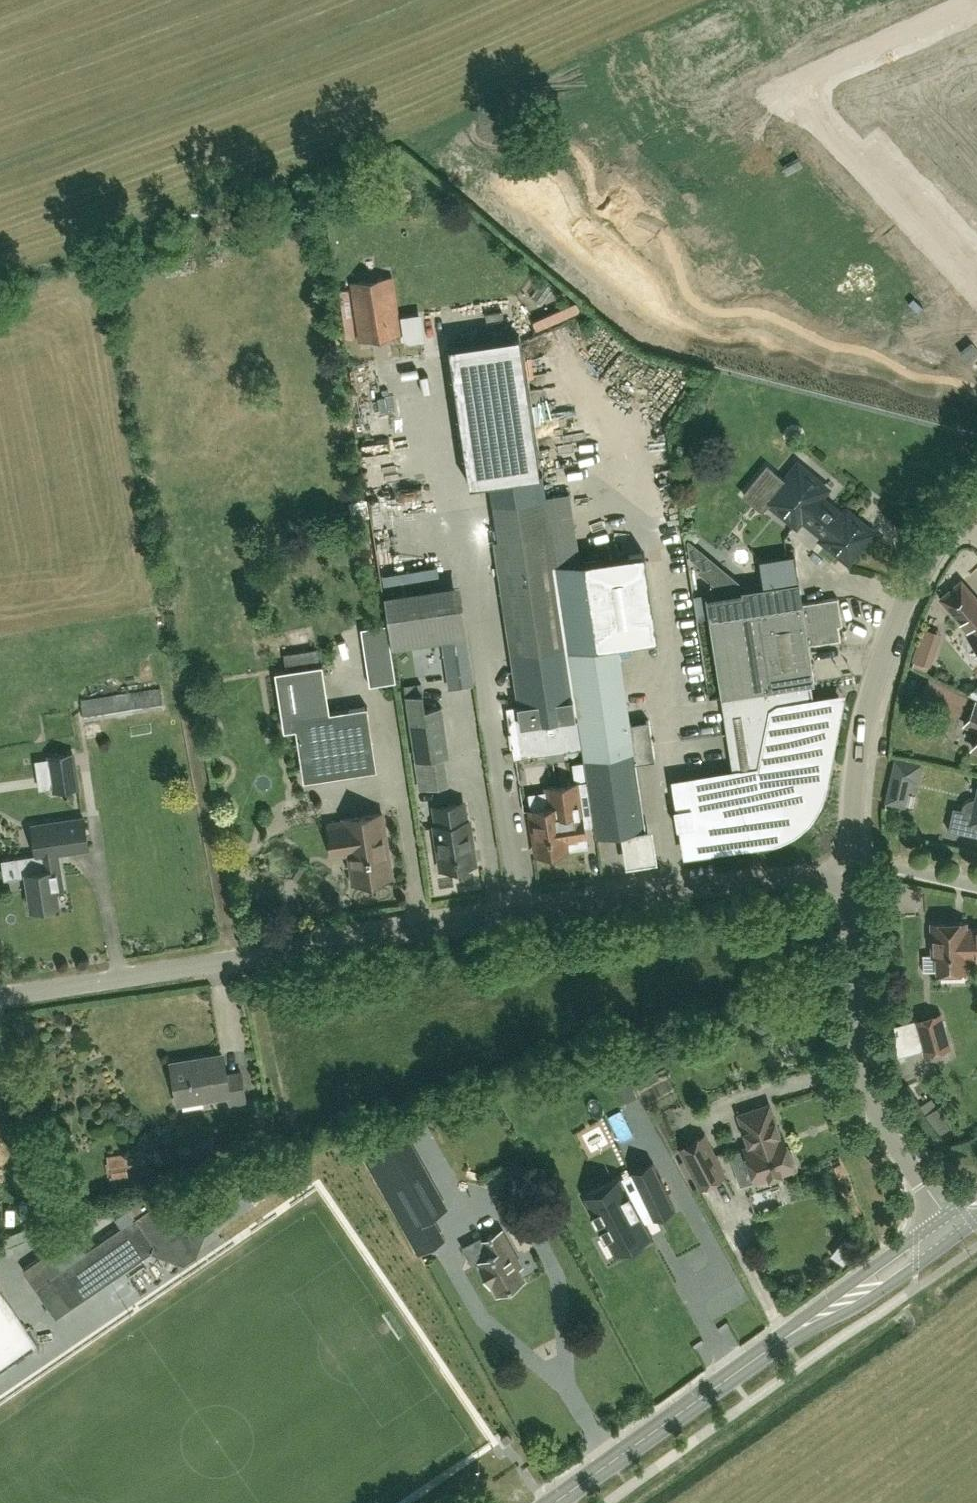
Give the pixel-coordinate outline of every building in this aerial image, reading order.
[(960,57),(976,76),(976,42),(960,57)] [(651,79),(650,96),(684,98),(690,98),(694,98),(695,83),(701,83),(717,84),(718,56),(711,55),(711,51),(682,49),(682,53),(669,53),(667,80),(651,79)] [(917,91),(902,104),(912,115),(897,129),(914,147),(943,120),(917,91)] [(943,120),(914,147),(929,164),(959,137),(943,120)] [(949,179),(961,169),(971,180),(976,174),(976,157),(959,137),(929,164),(946,182),(949,179)] [(400,334),(392,276),(351,282),(360,340),(400,334)] [(933,287),(900,317),(918,337),(912,342),(925,356),(945,338),(933,325),(952,308),(933,287)] [(402,316),(406,340),(418,338),(414,314),(402,316)] [(519,334),(448,345),(469,485),(540,474),(519,334)] [(380,372),(365,376),(369,388),(383,383),(380,372)] [(379,449),(391,451),(392,438),(380,436),(379,449)] [(840,514),(819,496),(826,488),(797,464),(766,501),(795,525),(801,518),(822,536),(820,539),(847,561),(871,532),(844,509),(840,514)] [(353,502),(355,518),(373,515),(370,499),(353,502)] [(491,542),(520,724),(509,726),(513,752),(524,750),(524,753),(581,744),(554,567),(553,567),(548,534),(491,542)] [(641,552),(577,563),(554,567),(581,744),(596,838),(643,830),(633,764),(634,763),(615,644),(655,638),(641,552)] [(707,617),(720,696),(805,683),(813,682),(813,681),(807,644),(801,603),(797,581),(748,588),(722,592),(704,595),(707,617)] [(971,594),(951,611),(967,630),(966,631),(976,644),(976,601),(971,594)] [(801,603),(807,644),(839,639),(836,619),(840,618),(836,597),(801,603)] [(459,606),(386,618),(391,649),(464,638),(459,606)] [(394,685),(385,627),(359,631),(368,689),(394,685)] [(929,664),(934,648),(919,643),(914,659),(929,664)] [(299,761),(372,749),(366,709),(328,715),(320,668),(273,675),(282,735),(294,733),(299,761)] [(720,696),(732,773),(675,782),(686,850),(772,837),(781,834),(791,830),(800,824),(807,816),(813,808),(817,798),(820,788),(838,695),(808,700),(805,683),(720,696)] [(85,720),(164,707),(161,685),(81,698),(85,720)] [(964,705),(970,692),(960,687),(954,700),(964,705)] [(415,764),(448,758),(440,709),(423,712),(421,696),(404,699),(415,764)] [(974,702),(964,723),(976,730),(976,704),(974,702)] [(73,751),(50,755),(55,790),(78,786),(73,751)] [(902,804),(908,776),(916,777),(919,764),(895,759),(886,801),(902,804)] [(567,852),(565,841),(585,838),(576,784),(546,789),(549,808),(529,812),(537,857),(567,852)] [(975,785),(972,798),(965,800),(963,802),(961,805),(960,809),(951,807),(946,829),(976,836),(976,786),(975,785)] [(462,804),(447,807),(433,809),(436,828),(433,829),(440,872),(475,866),(468,823),(465,823),(462,804)] [(348,856),(353,886),(391,880),(381,816),(343,822),(343,826),(328,828),(332,859),(348,856)] [(31,824),(36,853),(27,854),(29,870),(26,871),(31,907),(58,903),(56,889),(62,888),(56,851),(88,847),(84,817),(31,824)] [(965,926),(965,920),(931,921),(932,953),(937,953),(937,969),(966,968),(966,956),(965,926)] [(966,956),(976,956),(976,926),(965,926),(966,956)] [(915,1018),(923,1045),(925,1052),(948,1045),(939,1011),(915,1018)] [(229,1105),(246,1102),(241,1069),(225,1072),(222,1054),(171,1062),(178,1100),(227,1092),(229,1105)] [(740,1113),(751,1145),(745,1147),(756,1179),(794,1166),(793,1163),(795,1159),(791,1149),(788,1147),(783,1134),(780,1135),(769,1104),(740,1113)] [(939,1131),(951,1124),(940,1107),(928,1114),(939,1131)] [(407,1229),(432,1216),(442,1210),(399,1133),(364,1153),(407,1229)] [(703,1134),(681,1145),(701,1186),(724,1174),(703,1134)] [(108,1174),(109,1183),(127,1179),(122,1151),(104,1155),(106,1165),(109,1165),(110,1174),(108,1174)] [(650,1230),(642,1215),(650,1210),(651,1212),(672,1201),(653,1160),(631,1170),(638,1186),(629,1191),(621,1177),(604,1186),(584,1196),(605,1234),(613,1250),(630,1240),(650,1230)] [(71,1305),(83,1297),(80,1292),(154,1241),(158,1248),(183,1257),(188,1243),(197,1246),(196,1250),(197,1250),(203,1233),(214,1225),(192,1194),(185,1182),(153,1205),(147,1196),(139,1201),(138,1201),(127,1208),(133,1218),(63,1267),(51,1250),(23,1268),(35,1285),(56,1316),(71,1305)] [(498,1292),(524,1277),(514,1258),(517,1256),(502,1228),(481,1239),(489,1253),(480,1258),(481,1261),(479,1262),(490,1282),(492,1281),(498,1292)]
